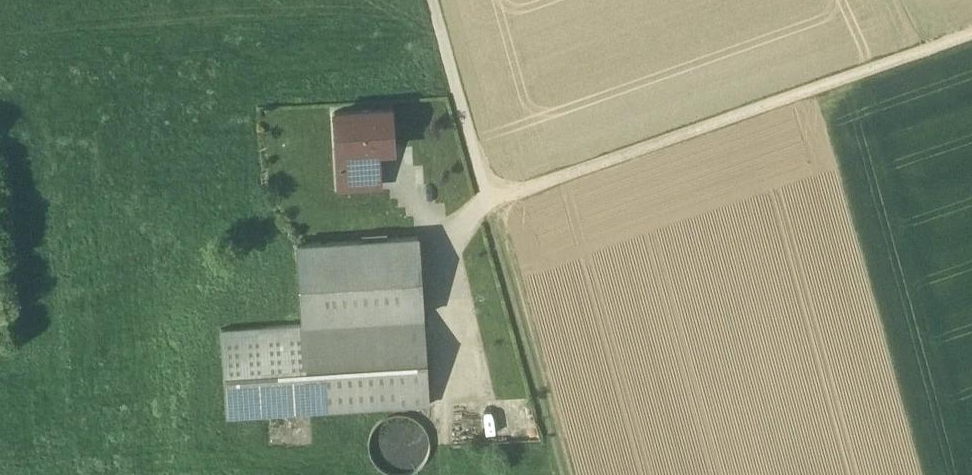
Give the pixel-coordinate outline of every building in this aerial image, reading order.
[(391,108),(335,111),(338,165),(378,162),(377,149),(393,148),(391,108)] [(378,162),(338,165),(339,187),(380,185),(378,162)] [(418,236),(297,243),(302,323),(423,316),(418,236)] [(423,316),(302,323),(308,412),(429,405),(423,316)] [(302,323),(222,328),(227,417),(308,412),(302,323)] [(430,445),(428,433),(421,423),(411,417),(399,414),(387,417),(377,424),(371,434),(368,445),(371,457),(378,467),(388,474),(394,474),(404,474),(411,474),(421,467),(428,457),(430,445)]
